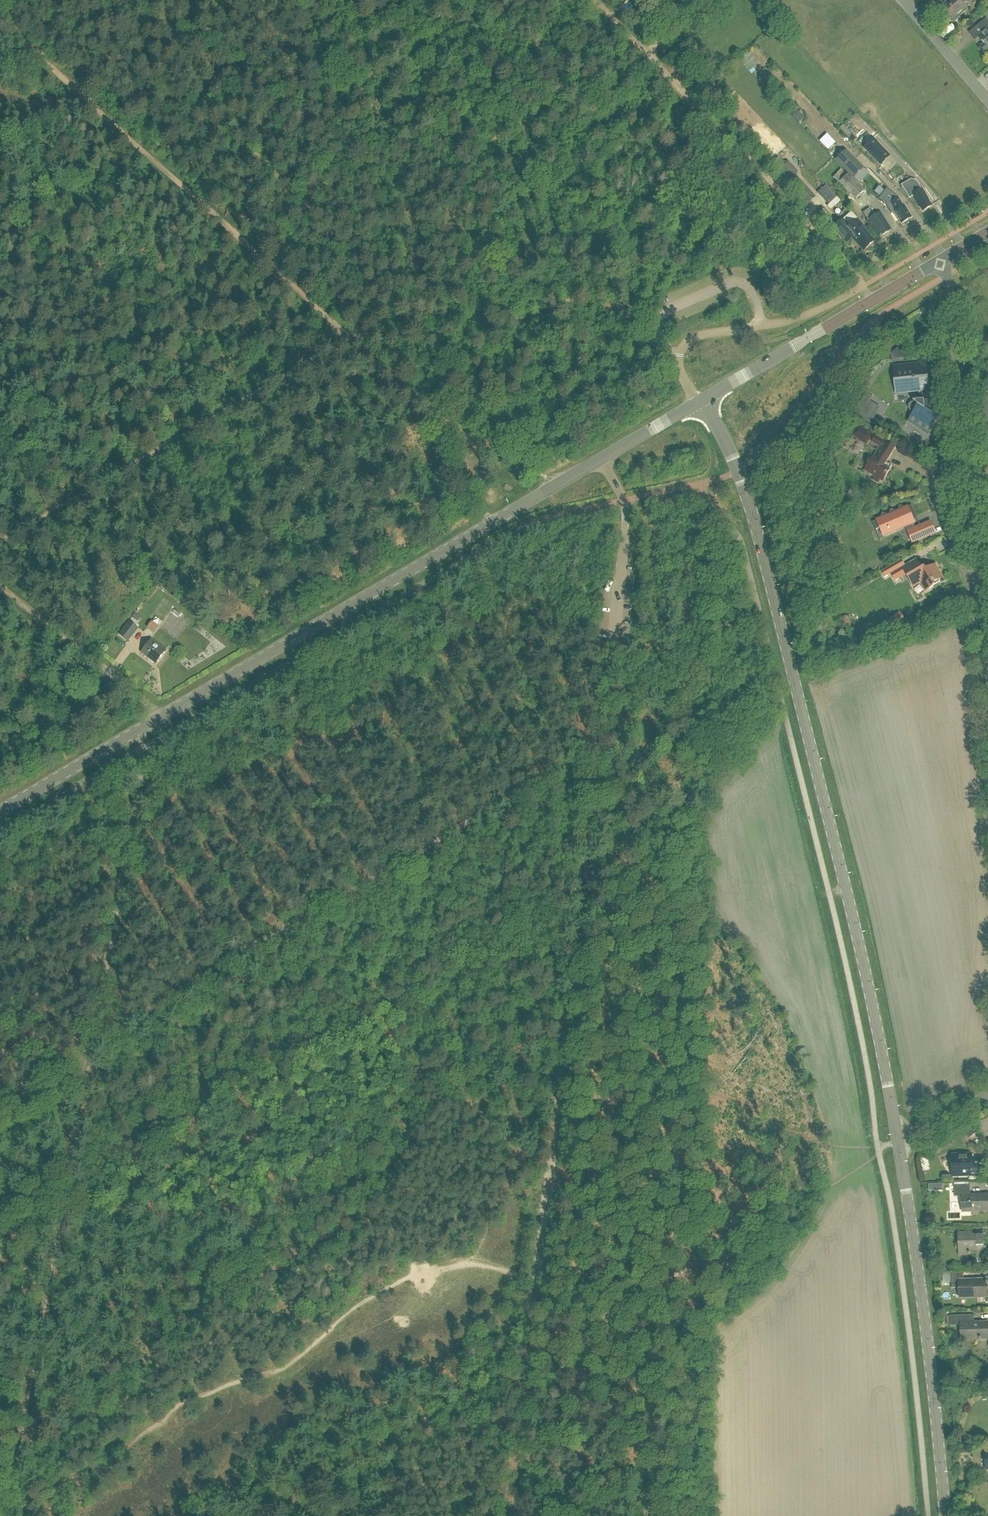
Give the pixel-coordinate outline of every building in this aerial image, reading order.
[(960,18),(960,16),(960,15),(968,8),(964,4),(968,0),(950,0),(941,7),(947,14),(946,15),(946,17),(952,23),(954,23),(960,18)] [(987,52),(987,22),(987,21),(977,29),(981,35),(978,38),(983,44),(980,47),(985,54),(987,52)] [(798,113),(794,117),(799,123),(804,118),(798,113)] [(873,139),(863,148),(880,166),(889,157),(873,139)] [(854,179),(865,168),(846,150),(836,161),(854,179)] [(790,186),(807,205),(816,198),(799,179),(790,186)] [(913,184),(911,181),(901,186),(909,199),(912,197),(919,208),(922,212),(932,206),(928,200),(929,200),(922,189),(921,190),(916,182),(913,184)] [(829,205),(837,198),(826,186),(818,193),(829,205)] [(903,206),(898,198),(893,194),(882,201),(884,205),(885,204),(891,214),(894,212),(897,217),(902,224),(911,219),(907,212),(908,212),(904,205),(903,206)] [(875,216),(870,209),(863,214),(868,221),(867,221),(878,239),(889,232),(887,229),(890,228),(881,213),(875,216)] [(870,233),(858,220),(850,228),(843,221),(834,229),(846,243),(851,238),(863,251),(874,241),(868,235),(870,233)] [(924,391),(925,402),(913,403),(912,403),(911,404),(910,404),(910,405),(910,406),(909,406),(909,407),(909,408),(909,409),(909,410),(910,410),(910,411),(910,412),(911,412),(914,414),(908,423),(913,426),(930,436),(931,436),(931,437),(932,437),(933,436),(934,436),(935,435),(935,434),(936,434),(936,433),(935,427),(940,419),(936,416),(938,412),(935,385),(933,361),(921,363),(921,365),(916,365),(894,367),(896,394),(919,392),(919,391),(924,391)] [(860,417),(871,424),(874,426),(875,425),(872,423),(868,421),(876,407),(869,403),(870,402),(873,397),(872,397),(871,399),(866,396),(856,412),(861,415),(860,417)] [(867,446),(874,434),(858,424),(851,435),(867,446)] [(896,450),(896,449),(877,437),(872,443),(880,448),(865,472),(874,477),(873,480),(878,483),(880,481),(882,483),(892,467),(887,463),(896,449),(896,450)] [(881,519),(873,522),(876,530),(882,528),(884,535),(905,527),(912,544),(926,539),(921,526),(916,529),(913,522),(918,520),(912,506),(906,509),(900,506),(898,512),(891,510),(889,516),(883,513),(881,519)] [(872,525),(867,527),(870,537),(876,535),(872,525)] [(919,583),(923,584),(927,590),(925,591),(926,592),(937,585),(935,583),(944,578),(936,565),(926,570),(923,570),(917,560),(892,574),(896,581),(907,575),(914,587),(915,587),(914,586),(919,583)] [(891,620),(895,627),(904,622),(900,615),(891,620)] [(128,642),(138,629),(129,621),(118,635),(128,642)] [(156,665),(166,651),(151,639),(141,653),(156,665)] [(963,1131),(970,1139),(978,1132),(972,1124),(963,1131)] [(972,1154),(952,1155),(953,1177),(982,1176),(982,1167),(973,1168),(973,1158),(972,1154)] [(970,1185),(954,1186),(955,1198),(962,1197),(962,1204),(964,1204),(964,1213),(987,1212),(987,1195),(970,1195),(970,1185)] [(984,1233),(959,1233),(959,1256),(987,1255),(987,1248),(984,1248),(984,1246),(987,1246),(987,1236),(984,1236),(984,1233)] [(964,1280),(963,1273),(951,1273),(952,1289),(959,1288),(960,1299),(987,1298),(987,1280),(964,1280)] [(970,1315),(950,1316),(951,1326),(961,1326),(961,1341),(987,1340),(987,1322),(970,1323),(970,1315)]
